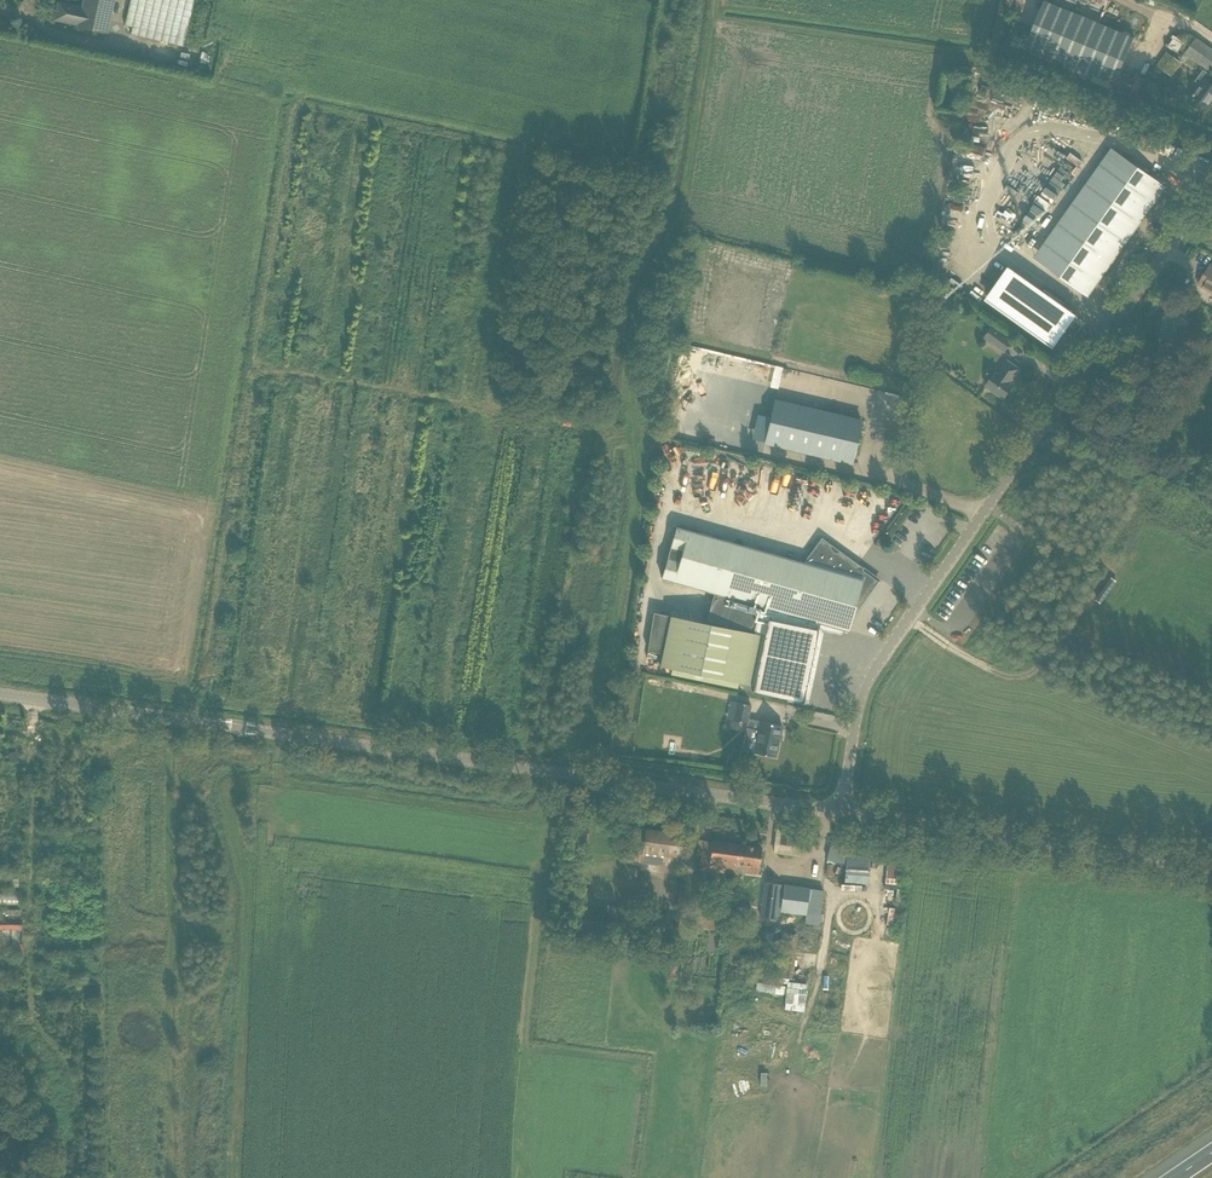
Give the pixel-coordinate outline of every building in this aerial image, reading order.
[(107,32),(115,0),(84,0),(82,8),(59,3),(55,19),(79,24),(78,26),(107,32)] [(125,25),(132,27),(131,34),(168,43),(183,46),(194,0),(131,0),(125,25)] [(1115,84),(1134,37),(1044,0),(1025,46),(1115,84)] [(1202,66),(1211,73),(1211,49),(1196,38),(1185,54),(1202,66)] [(1167,53),(1157,66),(1171,77),(1181,63),(1167,53)] [(1209,74),(1205,79),(1204,79),(1189,101),(1205,112),(1211,103),(1209,102),(1211,98),(1211,76),(1209,74)] [(1048,266),(1078,288),(1088,295),(1165,187),(1125,158),(1048,266)] [(1210,264),(1198,284),(1209,290),(1211,292),(1211,265),(1210,264)] [(1071,319),(1040,296),(1042,293),(1009,269),(988,299),(1053,345),(1071,319)] [(1005,353),(1014,340),(994,325),(984,338),(1005,353)] [(985,386),(1003,399),(1014,384),(1011,382),(1020,369),(1007,359),(998,372),(997,371),(985,386)] [(765,443),(851,463),(861,420),(775,400),(765,443)] [(753,691),(802,702),(818,629),(815,628),(817,622),(848,631),(853,612),(855,612),(878,582),(861,570),(863,568),(821,538),(807,557),(809,558),(807,560),(805,560),(804,564),(676,527),(662,578),(714,592),(705,623),(670,615),(660,666),(672,668),(671,674),(737,688),(738,682),(754,686),(753,691)] [(746,727),(758,730),(753,752),(776,757),(782,725),(748,718),(751,705),(737,702),(733,720),(747,723),(746,727)] [(682,736),(664,734),(661,750),(679,753),(682,736)] [(628,861),(679,867),(684,833),(633,826),(628,861)] [(781,829),(779,844),(808,848),(810,833),(781,829)] [(746,873),(758,874),(762,848),(699,840),(697,855),(701,855),(700,869),(737,874),(738,864),(747,865),(746,873)] [(845,872),(844,882),(870,883),(870,882),(870,866),(871,855),(862,854),(849,853),(847,853),(846,853),(845,872)] [(18,888),(18,874),(0,873),(0,888),(18,888)] [(760,916),(777,919),(781,884),(765,882),(760,916)] [(787,883),(784,883),(783,892),(781,911),(788,911),(806,914),(807,911),(809,889),(810,886),(791,884),(790,884),(787,883)] [(7,901),(18,902),(19,892),(8,891),(7,901)] [(23,923),(0,923),(0,948),(24,947),(23,923)] [(806,1010),(809,984),(757,979),(756,991),(787,993),(786,1008),(806,1010)]
